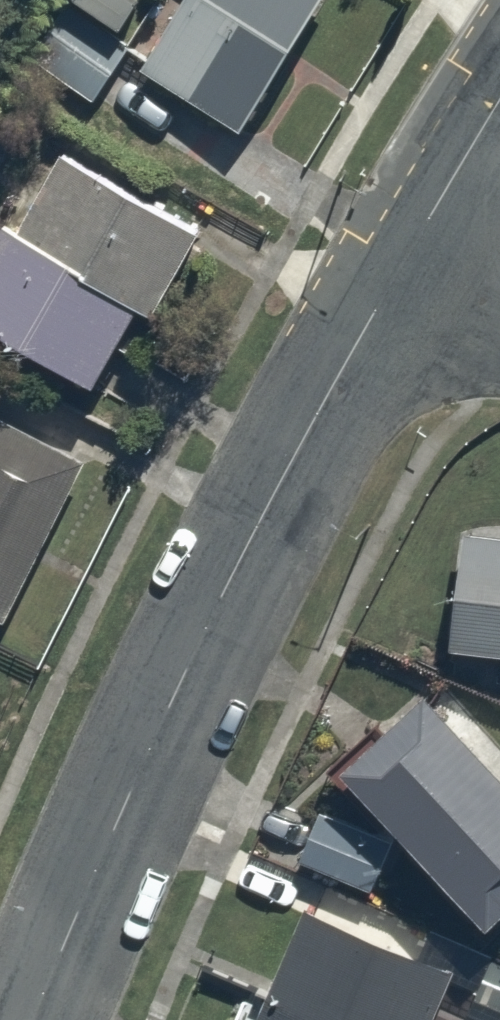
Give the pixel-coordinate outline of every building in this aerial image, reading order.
[(146,69),(242,132),(328,0),(190,0),(146,69)] [(66,134),(0,236),(0,325),(103,391),(209,227),(66,134)] [(0,404),(0,614),(8,619),(100,464),(0,404)] [(472,537),(460,642),(499,646),(499,540),(472,537)] [(447,684),(361,759),(499,916),(499,744),(447,684)] [(405,841),(335,799),(302,852),(372,895),(405,841)] [(315,906),(260,1019),(447,1019),(467,979),(315,906)]
